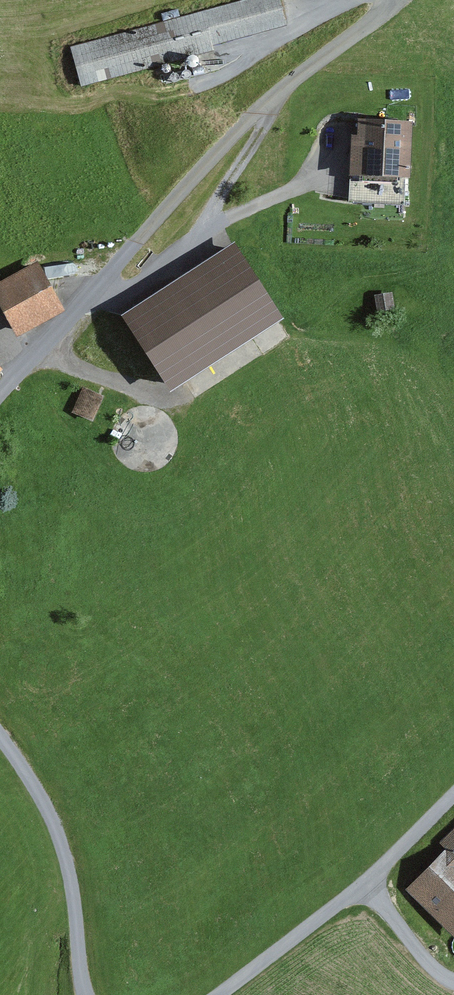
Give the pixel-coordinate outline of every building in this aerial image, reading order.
[(83,48),(93,83),(301,26),(294,0),(217,0),(219,9),(187,18),(184,7),(167,12),(170,24),(83,48)] [(427,122),(368,121),(367,178),(425,179),(427,122)] [(246,244),(139,312),(188,389),(295,320),(246,244)] [(48,260),(3,285),(28,331),(73,306),(48,260)] [(13,366),(0,356),(0,383),(13,366)] [(88,380),(77,405),(98,414),(108,389),(88,380)] [(444,842),(452,851),(417,885),(453,924),(453,833),(444,842)]
